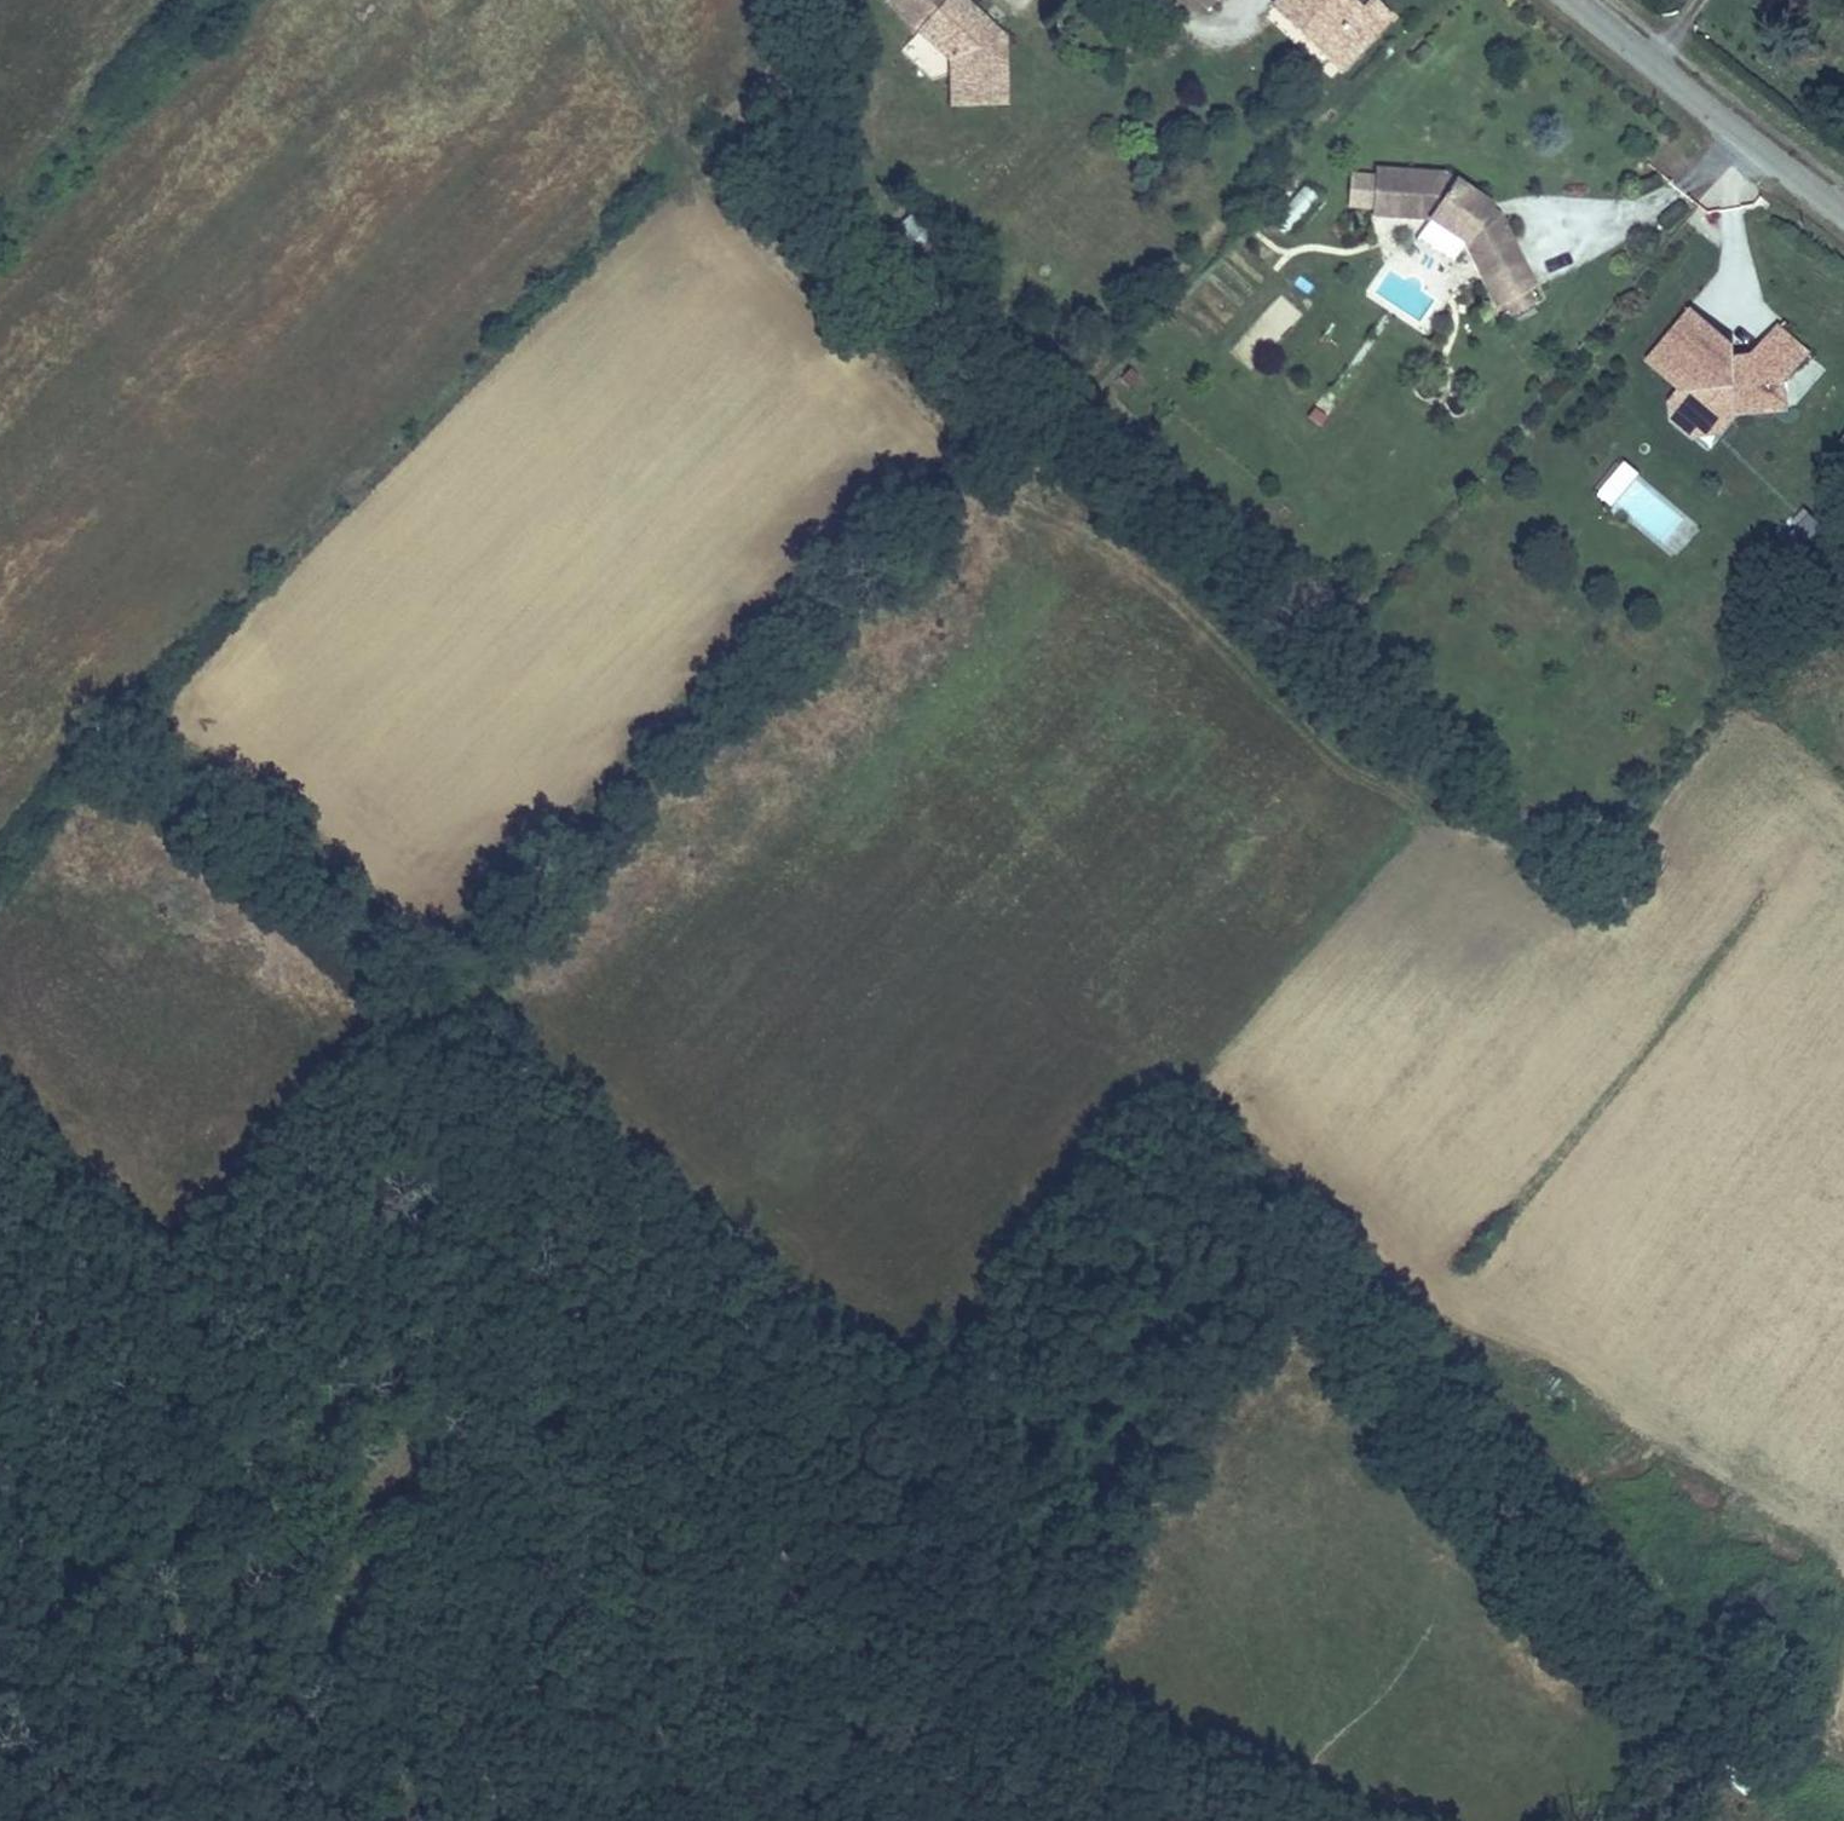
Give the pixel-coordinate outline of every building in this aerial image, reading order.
[(925,0),(901,0),(923,20),(934,9),(925,0)] [(1004,28),(975,0),(925,0),(934,9),(923,20),(953,48),(954,92),(1005,90),(1004,28)] [(1334,72),(1392,11),(1381,0),(1353,0),(1345,9),(1336,0),(1275,0),(1267,9),(1334,72)] [(1345,9),(1353,0),(1336,0),(1345,9)] [(1373,165),(1370,211),(1428,216),(1468,240),(1501,301),(1517,292),(1538,280),(1499,210),(1490,203),(1491,201),(1442,170),(1373,165)] [(1269,222),(1286,234),(1316,192),(1299,181),(1269,222)] [(1506,309),(1522,300),(1517,292),(1501,301),(1506,309)] [(1691,307),(1650,357),(1684,386),(1672,400),(1673,416),(1702,413),(1721,428),(1738,408),(1771,405),(1769,386),(1784,385),(1783,375),(1807,347),(1778,323),(1754,352),(1755,364),(1745,364),(1734,355),(1732,341),(1691,307)] [(1769,386),(1771,405),(1785,404),(1784,385),(1769,386)] [(1702,413),(1673,416),(1693,433),(1721,428),(1702,413)] [(1620,457),(1596,495),(1615,507),(1640,468),(1620,457)] [(1773,539),(1796,557),(1823,523),(1800,505),(1773,539)]
